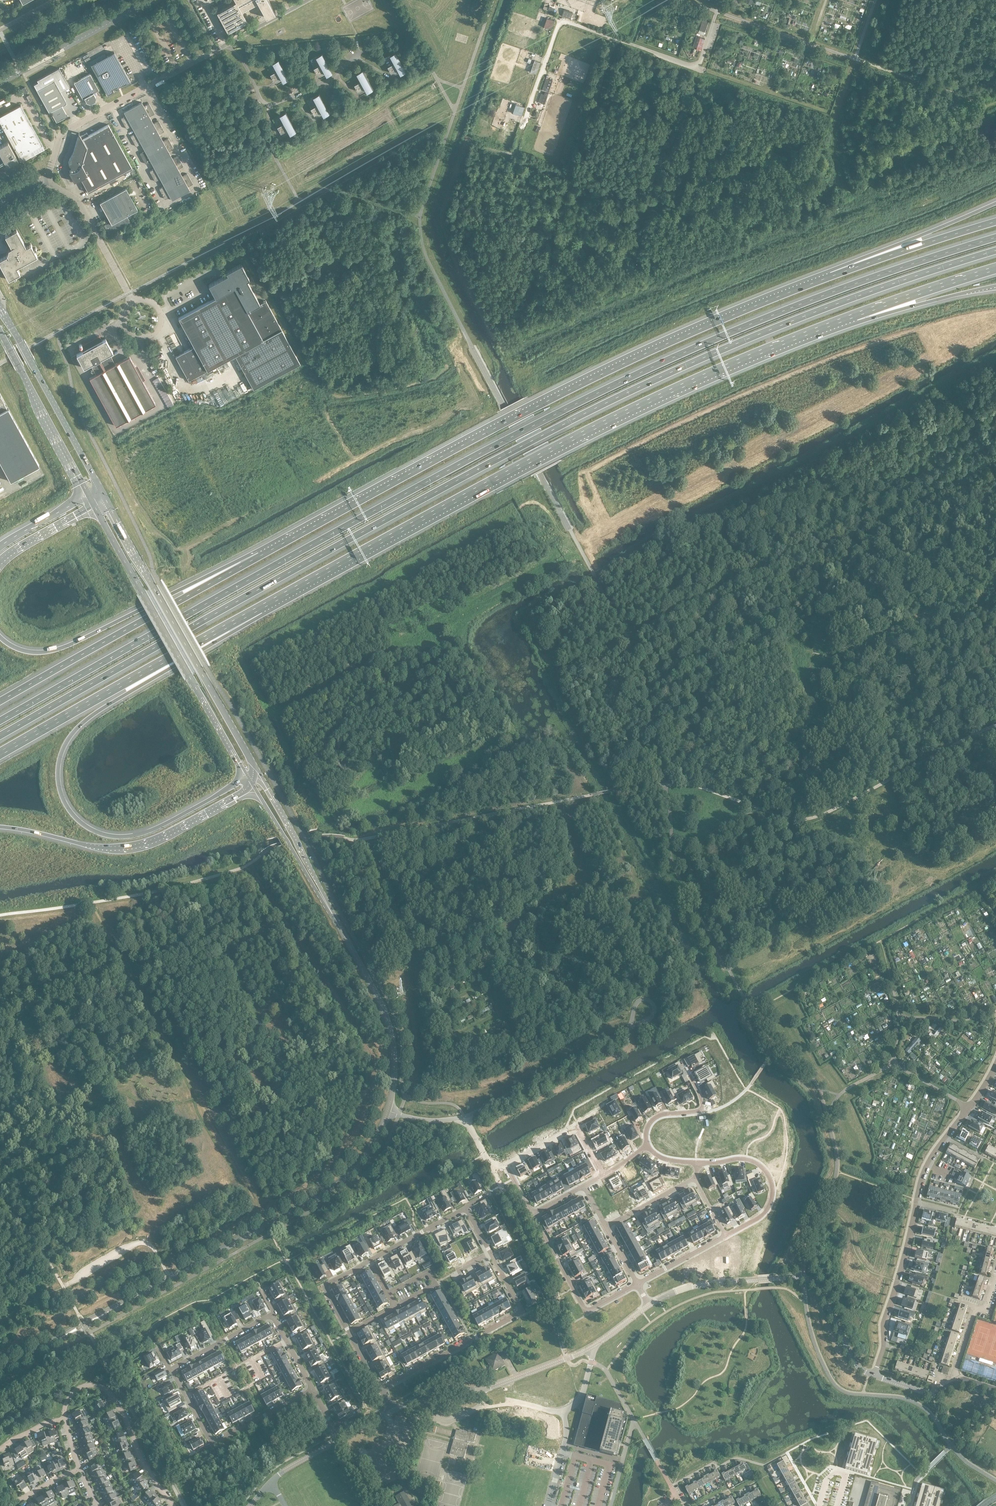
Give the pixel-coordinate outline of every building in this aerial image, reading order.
[(237,1),(218,12),(229,32),(248,21),(243,11),(259,2),(267,18),(268,17),(267,17),(275,12),(276,13),(269,0),(236,0),(237,1)] [(544,26),(551,29),(554,20),(547,18),(544,26)] [(705,19),(703,18),(699,29),(705,31),(708,22),(705,21),(705,19)] [(694,44),(702,47),(704,40),(696,37),(694,44)] [(388,66),(391,73),(398,69),(401,74),(407,71),(396,51),(390,55),(395,62),(388,66)] [(130,82),(114,52),(91,65),(107,94),(114,91),(112,89),(130,82)] [(314,68),(318,74),(324,71),(327,75),(333,72),(331,69),(322,53),(316,56),(321,64),(314,68)] [(271,74),(274,80),(281,77),(284,81),(289,78),(279,59),(273,62),(277,70),(271,74)] [(530,72),(536,74),(540,62),(534,60),(530,72)] [(354,84),(358,91),(365,87),(367,92),(373,89),(363,70),(357,73),(361,81),(354,84)] [(90,74),(74,83),(83,99),(84,98),(87,102),(91,104),(95,101),(96,97),(93,93),(99,90),(90,74)] [(552,80),(546,78),(542,89),(548,91),(552,80)] [(55,81),(37,90),(49,112),(50,111),(56,122),(66,117),(67,115),(61,105),(65,103),(66,102),(55,81)] [(541,93),(538,102),(544,104),(548,93),(545,92),(544,94),(541,93)] [(311,108),(315,115),(321,111),(324,116),(330,113),(319,93),(313,96),(318,104),(311,108)] [(142,102),(133,107),(124,112),(126,115),(121,118),(121,119),(126,128),(127,128),(131,126),(135,133),(131,135),(131,136),(136,146),(137,146),(141,144),(145,151),(140,153),(140,154),(145,163),(146,163),(151,161),(152,165),(154,168),(150,170),(150,172),(155,181),(156,181),(160,179),(164,186),(160,188),(159,189),(164,198),(165,199),(170,196),(172,200),(190,190),(188,186),(192,184),(192,183),(187,174),(186,173),(182,176),(178,169),(182,166),(183,165),(178,156),(177,156),(172,158),(169,151),(173,149),(173,148),(168,139),(167,138),(163,141),(159,134),(163,131),(164,130),(159,121),(158,121),(153,123),(149,116),(154,114),(154,113),(149,104),(148,103),(144,106),(142,102)] [(513,113),(522,116),(525,107),(516,104),(513,113)] [(0,116),(0,122),(21,161),(44,148),(21,105),(0,116)] [(278,126),(281,133),(288,129),(291,134),(296,131),(286,112),(280,115),(284,123),(278,126)] [(132,168),(108,124),(88,135),(87,132),(77,137),(73,151),(73,152),(72,154),(72,155),(71,156),(71,157),(70,157),(70,158),(69,159),(69,160),(68,161),(68,162),(68,163),(68,164),(69,164),(69,165),(70,165),(70,166),(71,166),(69,171),(74,181),(76,180),(76,181),(81,179),(88,192),(132,168)] [(0,145),(0,154),(7,166),(18,160),(8,141),(0,145)] [(99,200),(110,221),(104,225),(109,234),(131,221),(127,215),(138,209),(125,186),(99,200)] [(8,252),(8,254),(0,259),(0,264),(8,280),(13,277),(14,279),(16,278),(15,276),(20,273),(16,267),(37,256),(34,251),(37,250),(36,248),(33,249),(31,244),(26,247),(16,229),(12,232),(10,230),(8,231),(10,233),(5,236),(12,248),(9,249),(9,251),(8,251),(7,251),(7,252),(8,252)] [(235,355),(253,388),(253,389),(300,363),(265,300),(259,303),(247,280),(249,279),(241,264),(226,272),(227,274),(208,285),(215,297),(178,317),(194,346),(175,356),(188,380),(235,355)] [(112,352),(105,339),(77,354),(84,367),(90,364),(93,369),(92,370),(91,369),(91,370),(91,371),(91,372),(92,372),(93,372),(94,371),(96,375),(89,378),(115,426),(155,404),(129,356),(115,364),(109,353),(112,352)] [(10,481),(39,466),(8,408),(7,409),(4,403),(5,402),(0,394),(0,462),(10,481)] [(905,1051),(909,1054),(921,1041),(917,1037),(905,1051)] [(687,1058),(683,1060),(688,1068),(691,1066),(692,1068),(692,1067),(694,1066),(694,1067),(703,1062),(700,1058),(703,1056),(701,1052),(688,1059),(687,1058)] [(679,1062),(662,1071),(663,1075),(668,1072),(672,1079),(682,1074),(678,1067),(681,1065),(679,1062)] [(706,1068),(695,1074),(699,1080),(700,1079),(702,1082),(706,1080),(708,1082),(717,1077),(715,1074),(710,1077),(706,1068)] [(706,1088),(704,1090),(709,1100),(716,1096),(713,1090),(716,1088),(712,1081),(704,1085),(706,1088)] [(655,1093),(649,1096),(655,1107),(658,1106),(658,1107),(662,1105),(657,1097),(660,1095),(656,1088),(653,1090),(655,1093)] [(671,1089),(662,1093),(664,1097),(663,1098),(665,1102),(666,1101),(668,1104),(674,1101),(672,1098),(675,1096),(672,1091),(671,1089)] [(675,1089),(672,1091),(675,1096),(677,1101),(680,1099),(682,1104),(686,1102),(687,1102),(686,1101),(688,1101),(689,1101),(689,1100),(692,1098),(693,1097),(691,1093),(690,1094),(688,1091),(684,1093),(683,1091),(678,1094),(675,1089)] [(638,1099),(635,1100),(639,1108),(642,1107),(645,1113),(651,1110),(645,1098),(639,1101),(638,1099)] [(986,1101),(983,1108),(995,1114),(995,1113),(995,1103),(994,1106),(986,1101)] [(615,1102),(608,1106),(613,1117),(621,1113),(615,1102)] [(636,1108),(627,1113),(630,1118),(632,1116),(636,1122),(642,1119),(639,1114),(641,1114),(639,1110),(637,1111),(636,1108)] [(981,1112),(981,1114),(980,1113),(978,1117),(979,1117),(978,1119),(989,1125),(992,1119),(995,1120),(995,1118),(995,1117),(989,1113),(988,1116),(981,1112)] [(591,1124),(586,1126),(588,1129),(587,1129),(589,1133),(599,1128),(596,1121),(597,1120),(596,1118),(589,1121),(591,1124)] [(980,1122),(978,1124),(972,1121),(968,1127),(980,1133),(983,1127),(982,1126),(983,1124),(980,1122)] [(626,1130),(623,1131),(625,1135),(628,1134),(631,1140),(632,1140),(635,1139),(635,1138),(637,1137),(631,1125),(625,1128),(626,1130)] [(961,1131),(956,1138),(965,1142),(966,1139),(969,1141),(972,1135),(969,1133),(968,1135),(961,1131)] [(600,1138),(594,1141),(598,1148),(608,1143),(604,1136),(606,1134),(605,1132),(599,1135),(600,1138)] [(615,1137),(612,1138),(619,1151),(620,1151),(619,1149),(621,1148),(623,1151),(629,1147),(627,1143),(628,1143),(625,1138),(625,1139),(624,1139),(622,1135),(616,1138),(615,1137)] [(568,1146),(565,1148),(566,1149),(569,1154),(570,1156),(573,1154),(571,1149),(578,1145),(573,1137),(565,1141),(568,1146)] [(969,1145),(977,1149),(981,1143),(973,1138),(969,1145)] [(560,1144),(553,1148),(558,1156),(564,1153),(566,1156),(569,1154),(566,1149),(563,1150),(560,1144)] [(956,1147),(951,1144),(946,1153),(951,1156),(956,1147)] [(608,1152),(601,1155),(604,1160),(604,1159),(606,1162),(616,1156),(612,1150),(616,1148),(614,1145),(606,1149),(608,1152)] [(985,1153),(989,1156),(994,1148),(989,1145),(985,1153)] [(956,1147),(951,1156),(955,1158),(960,1149),(956,1147)] [(960,1149),(955,1158),(960,1161),(965,1152),(960,1149)] [(547,1151),(541,1154),(546,1164),(556,1159),(552,1152),(548,1154),(547,1151)] [(965,1152),(960,1161),(965,1163),(970,1154),(965,1152)] [(970,1154),(965,1163),(970,1166),(975,1157),(970,1154)] [(535,1157),(528,1161),(533,1170),(540,1166),(540,1168),(543,1166),(539,1159),(537,1161),(535,1157)] [(642,1161),(641,1163),(651,1171),(649,1173),(652,1175),(656,1169),(654,1167),(655,1165),(646,1157),(645,1158),(644,1158),(642,1161)] [(975,1157),(970,1166),(975,1168),(980,1160),(975,1157)] [(523,1164),(515,1168),(520,1177),(527,1173),(529,1176),(532,1174),(527,1165),(524,1167),(523,1164)] [(585,1164),(579,1167),(585,1177),(586,1177),(585,1177),(591,1174),(585,1164)] [(579,1167),(574,1170),(580,1180),(585,1177),(579,1167)] [(633,1167),(623,1172),(626,1177),(625,1177),(627,1181),(628,1180),(629,1182),(641,1175),(636,1168),(634,1169),(633,1167)] [(662,1169),(661,1175),(666,1176),(678,1178),(680,1170),(667,1168),(667,1170),(662,1169)] [(736,1173),(735,1173),(735,1177),(736,1177),(737,1181),(747,1180),(746,1171),(743,1172),(742,1169),(740,1169),(735,1169),(736,1173)] [(575,1171),(570,1173),(575,1183),(580,1180),(574,1170),(575,1171)] [(728,1187),(733,1185),(730,1177),(727,1178),(725,1171),(718,1173),(723,1185),(727,1184),(728,1187)] [(570,1173),(564,1176),(569,1186),(575,1183),(570,1173)] [(753,1173),(747,1176),(749,1180),(748,1180),(751,1187),(754,1186),(758,1193),(764,1191),(759,1179),(755,1181),(754,1178),(755,1178),(753,1173)] [(970,1177),(961,1173),(959,1178),(968,1182),(970,1177)] [(476,1181),(469,1185),(475,1195),(482,1191),(479,1186),(483,1184),(478,1175),(474,1178),(476,1181)] [(618,1175),(608,1181),(614,1190),(623,1185),(624,1187),(626,1186),(623,1180),(621,1181),(618,1175)] [(710,1176),(704,1179),(709,1189),(718,1185),(714,1177),(711,1179),(710,1176)] [(558,1177),(552,1180),(558,1192),(564,1189),(558,1177)] [(968,1182),(959,1178),(957,1183),(966,1187),(968,1182)] [(659,1179),(649,1184),(654,1192),(663,1187),(659,1179)] [(553,1182),(548,1185),(553,1195),(557,1194),(556,1193),(558,1192),(552,1180),(553,1182)] [(455,1191),(452,1192),(454,1196),(453,1197),(456,1201),(457,1201),(458,1204),(465,1200),(461,1192),(464,1191),(460,1183),(457,1185),(458,1188),(454,1190),(455,1191)] [(645,1183),(642,1184),(643,1186),(634,1191),(635,1193),(634,1194),(633,1194),(636,1199),(636,1198),(637,1198),(639,1200),(648,1195),(647,1193),(649,1191),(645,1183)] [(542,1186),(548,1197),(550,1196),(550,1197),(553,1195),(548,1185),(543,1188),(542,1186)] [(542,1186),(536,1189),(542,1200),(548,1197),(542,1186)] [(528,1193),(531,1200),(532,1199),(534,1198),(537,1203),(542,1200),(536,1189),(528,1193)] [(444,1198),(438,1201),(444,1212),(451,1208),(448,1202),(451,1201),(445,1190),(440,1192),(444,1198)] [(691,1190),(685,1193),(692,1205),(700,1201),(700,1200),(696,1194),(696,1195),(694,1196),(691,1190)] [(619,1203),(621,1207),(622,1206),(624,1209),(630,1205),(630,1204),(633,1202),(632,1201),(634,1199),(630,1191),(627,1192),(628,1194),(618,1199),(620,1202),(619,1203)] [(685,1193),(680,1196),(683,1202),(680,1203),(683,1210),(684,1209),(692,1205),(685,1193)] [(750,1198),(745,1201),(747,1204),(746,1205),(748,1208),(749,1208),(751,1211),(757,1207),(752,1200),(755,1198),(752,1193),(748,1195),(750,1198)] [(580,1198),(574,1201),(580,1212),(581,1212),(580,1211),(585,1208),(584,1206),(585,1206),(583,1202),(582,1203),(580,1198)] [(738,1204),(732,1207),(735,1211),(734,1212),(736,1215),(737,1215),(738,1218),(745,1215),(740,1207),(743,1206),(739,1199),(736,1201),(738,1204)] [(481,1205),(474,1209),(477,1213),(478,1213),(481,1219),(482,1218),(482,1219),(486,1217),(485,1216),(490,1214),(486,1207),(489,1205),(485,1200),(480,1203),(481,1205)] [(666,1202),(666,1203),(673,1215),(681,1211),(678,1204),(677,1205),(678,1205),(675,1206),(672,1200),(667,1203),(666,1202)] [(572,1201),(569,1203),(575,1215),(580,1212),(574,1201),(572,1202),(572,1201)] [(432,1209),(423,1214),(424,1217),(423,1217),(425,1221),(426,1220),(427,1221),(430,1219),(433,1218),(436,1216),(435,1213),(438,1211),(433,1202),(429,1204),(432,1209)] [(566,1206),(564,1207),(569,1216),(574,1213),(575,1215),(569,1203),(565,1205),(566,1206)] [(663,1205),(661,1206),(664,1212),(662,1214),(661,1213),(664,1220),(665,1220),(673,1215),(666,1203),(665,1203),(663,1204),(663,1205)] [(564,1207),(559,1210),(564,1219),(569,1216),(564,1207)] [(726,1210),(721,1213),(723,1217),(722,1217),(724,1221),(725,1221),(727,1224),(731,1222),(730,1222),(733,1220),(731,1216),(733,1215),(729,1207),(726,1208),(726,1210)] [(553,1212),(559,1223),(558,1222),(564,1219),(559,1210),(554,1212),(553,1212)] [(934,1217),(932,1216),(932,1213),(924,1210),(922,1219),(933,1222),(936,1212),(935,1212),(934,1217)] [(648,1213),(647,1213),(654,1225),(662,1221),(659,1215),(656,1217),(653,1211),(648,1214),(648,1213)] [(553,1212),(548,1215),(554,1227),(554,1226),(554,1225),(559,1223),(553,1212)] [(647,1213),(642,1216),(645,1223),(643,1224),(642,1224),(646,1230),(654,1225),(647,1213)] [(938,1214),(936,1220),(940,1221),(940,1222),(942,1223),(942,1222),(945,1223),(945,1226),(944,1226),(948,1227),(950,1219),(947,1218),(947,1216),(938,1214)] [(548,1215),(542,1218),(545,1224),(543,1225),(546,1231),(554,1227),(548,1215),(547,1215),(548,1215)] [(491,1222),(485,1226),(486,1228),(485,1228),(487,1232),(488,1232),(498,1226),(495,1220),(496,1220),(495,1217),(489,1220),(491,1222)] [(406,1224),(397,1229),(400,1235),(410,1230),(409,1227),(411,1225),(408,1219),(405,1221),(406,1224)] [(711,1219),(703,1223),(710,1235),(715,1232),(712,1226),(714,1225),(715,1225),(711,1219)] [(450,1228),(449,1229),(453,1236),(454,1236),(454,1235),(461,1231),(463,1234),(468,1231),(469,1232),(462,1220),(452,1226),(453,1227),(450,1229),(450,1228)] [(593,1222),(582,1228),(585,1233),(596,1227),(593,1222)] [(703,1223),(698,1226),(704,1238),(710,1235),(703,1223)] [(621,1227),(617,1229),(620,1234),(630,1228),(629,1229),(626,1224),(624,1225),(624,1224),(620,1226),(621,1227)] [(693,1229),(699,1240),(704,1238),(698,1226),(699,1229),(694,1231),(693,1229)] [(937,1231),(938,1228),(930,1226),(929,1229),(923,1228),(921,1235),(934,1237),(935,1231),(937,1231)] [(596,1227),(585,1233),(585,1234),(586,1233),(589,1238),(599,1232),(596,1227)] [(630,1228),(620,1234),(623,1239),(633,1233),(630,1228)] [(389,1229),(382,1233),(388,1242),(394,1239),(389,1229)] [(445,1229),(434,1235),(441,1247),(451,1241),(445,1229)] [(505,1229),(492,1236),(495,1241),(493,1242),(495,1246),(498,1245),(499,1246),(503,1244),(504,1245),(508,1243),(505,1238),(509,1236),(505,1229)] [(693,1229),(685,1234),(688,1239),(690,1238),(693,1243),(699,1240),(693,1229)] [(599,1232),(589,1238),(592,1243),(591,1244),(603,1237),(601,1234),(600,1234),(599,1232)] [(633,1233),(623,1239),(625,1244),(635,1238),(633,1233)] [(677,1239),(683,1249),(688,1246),(685,1241),(688,1239),(685,1234),(682,1235),(683,1237),(678,1240),(677,1239)] [(563,1242),(557,1245),(560,1250),(572,1244),(567,1236),(561,1239),(563,1242)] [(377,1237),(370,1241),(375,1250),(382,1246),(377,1237)] [(603,1237),(591,1244),(594,1249),(605,1243),(604,1241),(605,1240),(603,1237)] [(472,1238),(464,1243),(469,1253),(470,1252),(477,1248),(478,1248),(472,1238)] [(635,1238),(625,1244),(628,1248),(639,1242),(638,1242),(635,1238)] [(677,1239),(672,1242),(678,1253),(681,1251),(683,1249),(677,1239)] [(921,1247),(932,1249),(934,1243),(938,1244),(938,1241),(931,1239),(931,1242),(923,1240),(921,1247)] [(450,1256),(447,1257),(450,1263),(455,1261),(457,1260),(455,1257),(457,1256),(458,1257),(461,1255),(462,1255),(455,1242),(450,1245),(452,1249),(447,1252),(450,1256)] [(639,1242),(628,1248),(630,1253),(642,1247),(639,1242)] [(666,1244),(672,1255),(674,1254),(675,1255),(678,1253),(672,1242),(672,1243),(667,1246),(666,1244)] [(363,1244),(357,1247),(362,1257),(368,1253),(367,1250),(370,1249),(367,1243),(364,1245),(363,1244)] [(415,1251),(412,1253),(416,1260),(419,1258),(426,1255),(420,1243),(415,1246),(416,1247),(414,1249),(415,1251)] [(605,1243),(594,1249),(595,1249),(598,1254),(596,1254),(598,1257),(604,1254),(602,1251),(608,1248),(605,1243)] [(572,1244),(560,1250),(560,1251),(563,1256),(569,1253),(570,1255),(570,1256),(576,1252),(572,1244)] [(666,1244),(661,1247),(667,1258),(672,1255),(666,1244)] [(348,1251),(342,1254),(345,1257),(344,1258),(346,1261),(348,1264),(355,1260),(352,1255),(355,1253),(350,1245),(346,1247),(348,1251)] [(642,1247),(630,1253),(633,1258),(644,1252),(644,1251),(642,1252),(640,1248),(642,1247)] [(662,1249),(656,1252),(661,1261),(667,1258),(661,1247),(660,1247),(662,1249)] [(507,1251),(506,1248),(500,1251),(502,1254),(500,1255),(502,1257),(501,1257),(501,1258),(502,1258),(503,1260),(503,1261),(506,1260),(507,1261),(510,1259),(509,1258),(513,1256),(509,1250),(507,1251)] [(406,1250),(400,1254),(407,1265),(416,1260),(412,1252),(411,1252),(412,1253),(409,1255),(406,1250)] [(915,1258),(926,1261),(927,1256),(930,1257),(930,1254),(931,1251),(925,1250),(924,1253),(916,1251),(915,1258)] [(644,1252),(633,1258),(636,1262),(647,1256),(644,1252)] [(337,1259),(330,1262),(335,1271),(339,1268),(341,1267),(341,1265),(344,1264),(338,1253),(335,1255),(337,1259)] [(604,1254),(598,1257),(603,1265),(614,1259),(611,1254),(605,1257),(604,1254)] [(390,1265),(394,1272),(403,1267),(397,1256),(391,1259),(393,1263),(391,1264),(392,1266),(391,1266),(390,1265)] [(647,1256),(636,1262),(638,1267),(647,1262),(645,1258),(647,1257),(647,1256)] [(512,1265),(507,1267),(508,1269),(507,1269),(507,1270),(508,1270),(510,1274),(511,1274),(512,1276),(515,1274),(519,1272),(517,1269),(520,1267),(517,1263),(522,1260),(520,1257),(510,1262),(510,1263),(511,1263),(512,1265)] [(574,1263),(569,1266),(570,1268),(569,1269),(571,1272),(583,1265),(579,1257),(573,1260),(573,1261),(574,1263)] [(614,1259),(603,1265),(603,1266),(605,1265),(608,1270),(618,1264),(616,1261),(615,1261),(614,1259)] [(919,1261),(918,1264),(913,1263),(911,1270),(914,1270),(914,1271),(918,1272),(918,1271),(922,1272),(924,1266),(928,1267),(929,1264),(919,1261)] [(385,1262),(378,1266),(385,1278),(391,1275),(392,1278),(396,1276),(391,1268),(388,1269),(385,1262)] [(647,1262),(638,1267),(641,1272),(644,1270),(645,1271),(648,1269),(648,1268),(650,1267),(647,1262)] [(320,1265),(314,1269),(320,1279),(326,1276),(324,1272),(328,1270),(324,1264),(321,1266),(320,1265)] [(618,1264),(608,1270),(610,1275),(609,1275),(620,1270),(618,1268),(619,1267),(618,1264)] [(583,1265),(571,1272),(573,1275),(575,1277),(581,1274),(582,1276),(581,1277),(582,1277),(588,1274),(588,1273),(583,1265)] [(487,1268),(482,1271),(487,1281),(492,1278),(493,1280),(496,1278),(493,1273),(491,1274),(487,1268)] [(620,1270),(609,1275),(612,1281),(622,1275),(620,1270)] [(370,1271),(361,1276),(364,1282),(373,1277),(370,1271)] [(482,1271),(476,1274),(480,1280),(477,1282),(480,1287),(483,1286),(482,1284),(487,1281),(482,1271)] [(917,1277),(910,1274),(908,1279),(909,1279),(908,1281),(912,1282),(912,1283),(916,1285),(917,1284),(922,1286),(924,1279),(926,1280),(927,1277),(918,1274),(917,1277)] [(523,1275),(514,1281),(517,1287),(520,1285),(520,1286),(524,1284),(524,1283),(527,1282),(523,1275)] [(622,1275),(612,1281),(615,1286),(618,1285),(619,1285),(623,1283),(622,1282),(625,1281),(622,1275)] [(986,1279),(978,1276),(976,1281),(985,1284),(986,1279)] [(373,1277),(364,1282),(367,1287),(376,1282),(373,1277)] [(471,1277),(466,1280),(471,1290),(476,1287),(477,1289),(480,1287),(477,1282),(474,1283),(471,1277)] [(586,1284),(580,1288),(583,1293),(595,1287),(591,1279),(591,1278),(584,1282),(585,1282),(586,1284)] [(282,1289),(279,1284),(281,1283),(279,1280),(274,1283),(275,1286),(269,1289),(271,1292),(270,1292),(271,1295),(272,1295),(282,1289)] [(465,1280),(460,1283),(463,1289),(461,1291),(464,1296),(467,1295),(466,1293),(471,1290),(466,1280),(465,1280)] [(985,1284),(976,1281),(974,1287),(983,1289),(985,1284)] [(376,1282),(367,1287),(370,1292),(380,1287),(378,1284),(377,1284),(376,1282)] [(344,1284),(332,1291),(335,1296),(344,1291),(347,1290),(344,1284)] [(380,1287),(370,1292),(373,1298),(382,1293),(381,1291),(382,1290),(380,1287)] [(595,1287),(583,1293),(586,1299),(592,1295),(594,1298),(593,1298),(600,1295),(599,1295),(595,1287)] [(906,1288),(904,1294),(916,1298),(920,1289),(913,1287),(912,1290),(906,1288)] [(983,1289),(974,1287),(973,1292),(981,1295),(983,1289)] [(287,1293),(285,1294),(282,1289),(272,1295),(275,1300),(281,1297),(283,1299),(288,1296),(287,1293)] [(522,1293),(524,1296),(527,1302),(529,1300),(531,1304),(536,1301),(537,1302),(535,1299),(530,1289),(522,1293)] [(335,1296),(337,1301),(338,1301),(347,1296),(344,1291),(335,1296)] [(440,1291),(431,1296),(434,1302),(443,1297),(440,1291)] [(382,1293),(373,1298),(376,1303),(385,1298),(382,1292),(382,1293)] [(981,1295),(973,1292),(971,1297),(979,1300),(981,1295)] [(291,1306),(288,1300),(290,1299),(288,1296),(283,1299),(284,1302),(278,1305),(281,1311),(291,1306)] [(347,1296),(338,1301),(341,1305),(350,1300),(347,1296)] [(443,1297),(434,1302),(437,1307),(446,1302),(443,1297)] [(903,1299),(901,1306),(912,1309),(915,1300),(907,1297),(906,1300),(903,1299)] [(385,1298),(376,1303),(379,1308),(388,1303),(385,1298)] [(255,1304),(252,1305),(255,1310),(257,1309),(259,1312),(265,1308),(260,1299),(254,1302),(255,1304)] [(350,1300),(341,1305),(343,1310),(352,1305),(354,1304),(352,1299),(350,1300)] [(505,1299),(500,1302),(505,1311),(510,1308),(505,1299)] [(420,1300),(415,1303),(420,1312),(425,1309),(420,1300)] [(446,1302),(437,1307),(440,1312),(449,1307),(446,1302)] [(500,1302),(495,1305),(500,1314),(500,1315),(505,1312),(505,1311),(500,1302)] [(413,1303),(409,1305),(415,1315),(420,1312),(415,1303),(413,1304),(413,1303)] [(246,1306),(239,1310),(245,1320),(252,1317),(250,1313),(252,1312),(248,1304),(245,1305),(246,1306)] [(957,1309),(966,1312),(968,1307),(959,1304),(957,1309)] [(352,1305),(343,1310),(346,1315),(355,1310),(352,1305)] [(406,1308),(404,1309),(409,1318),(415,1315),(409,1305),(406,1307),(406,1308)] [(495,1305),(489,1308),(494,1317),(500,1314),(495,1305)] [(296,1310),(293,1311),(291,1306),(281,1311),(280,1311),(282,1314),(283,1314),(284,1316),(290,1313),(291,1316),(297,1313),(296,1310)] [(449,1307),(440,1312),(443,1317),(453,1312),(451,1309),(450,1309),(449,1307)] [(489,1308),(484,1311),(490,1321),(493,1319),(492,1318),(494,1317),(489,1308)] [(355,1310),(346,1315),(348,1319),(358,1314),(356,1309),(355,1310)] [(404,1309),(399,1312),(404,1321),(409,1318),(404,1309)] [(966,1312),(957,1309),(956,1314),(964,1317),(966,1312)] [(900,1311),(898,1317),(908,1321),(910,1316),(913,1317),(915,1312),(908,1310),(907,1313),(900,1311)] [(399,1311),(394,1314),(394,1315),(399,1324),(404,1321),(399,1312),(399,1311)] [(484,1311),(479,1314),(484,1323),(486,1322),(490,1321),(484,1311)] [(235,1312),(224,1318),(230,1329),(237,1325),(235,1322),(239,1319),(235,1312)] [(453,1312),(443,1317),(446,1323),(455,1318),(454,1316),(455,1315),(453,1312)] [(297,1317),(299,1316),(297,1313),(291,1316),(293,1318),(287,1322),(290,1327),(300,1322),(297,1317)] [(358,1314),(348,1319),(351,1325),(362,1319),(360,1313),(358,1314)] [(479,1314),(473,1317),(478,1326),(484,1323),(479,1314)] [(964,1317),(956,1314),(954,1320),(963,1322),(964,1317)] [(394,1315),(389,1318),(394,1327),(399,1324),(394,1315)] [(389,1318),(383,1321),(388,1330),(394,1327),(389,1318)] [(455,1318),(446,1323),(449,1328),(458,1323),(455,1318)] [(963,1322),(954,1320),(952,1325),(961,1328),(963,1322)] [(300,1332),(306,1329),(305,1326),(302,1327),(300,1322),(290,1327),(293,1333),(299,1329),(300,1332)] [(894,1332),(898,1333),(902,1335),(907,1336),(910,1327),(911,1327),(912,1324),(905,1322),(904,1325),(897,1322),(894,1332)] [(458,1323),(449,1328),(452,1333),(461,1328),(458,1323)] [(961,1328),(952,1325),(951,1330),(959,1333),(961,1328)] [(273,1335),(268,1326),(263,1329),(268,1338),(273,1335)] [(364,1331),(358,1335),(361,1340),(370,1335),(373,1334),(370,1329),(368,1326),(362,1329),(364,1331)] [(205,1330),(199,1333),(201,1338),(200,1339),(202,1343),(203,1342),(204,1343),(208,1341),(208,1340),(210,1339),(209,1338),(212,1336),(208,1327),(204,1329),(205,1330)] [(461,1328),(452,1333),(455,1339),(458,1337),(458,1338),(461,1336),(461,1335),(464,1333),(461,1328)] [(257,1332),(262,1341),(268,1338),(263,1329),(258,1331),(257,1332)] [(252,1334),(257,1344),(262,1341),(257,1332),(258,1331),(257,1331),(251,1334),(252,1335),(252,1334)] [(309,1334),(307,1331),(301,1334),(303,1337),(297,1340),(298,1342),(297,1343),(299,1346),(300,1346),(300,1345),(309,1340),(307,1335),(309,1334)] [(439,1333),(433,1336),(439,1347),(445,1344),(439,1333)] [(246,1336),(252,1346),(257,1344),(252,1334),(252,1335),(250,1335),(246,1336)] [(361,1340),(364,1346),(370,1342),(371,1345),(377,1342),(375,1339),(373,1334),(370,1335),(361,1340)] [(242,1340),(247,1349),(252,1346),(246,1336),(243,1338),(243,1339),(242,1340)] [(433,1336),(428,1339),(434,1350),(439,1347),(433,1336)] [(187,1342),(185,1344),(187,1348),(190,1347),(191,1350),(197,1347),(195,1344),(197,1342),(194,1337),(192,1338),(191,1337),(186,1340),(187,1342)] [(428,1339),(423,1342),(428,1353),(434,1350),(428,1339)] [(236,1343),(241,1352),(247,1349),(242,1340),(236,1343)] [(316,1347),(314,1344),(312,1345),(309,1340),(300,1345),(300,1346),(303,1351),(309,1348),(310,1350),(316,1347)] [(373,1348),(367,1351),(368,1353),(367,1354),(369,1357),(370,1356),(379,1351),(382,1350),(379,1345),(377,1342),(371,1345),(373,1348)] [(423,1342),(417,1345),(424,1357),(427,1355),(427,1354),(428,1353),(423,1342)] [(178,1349),(168,1354),(172,1361),(182,1355),(179,1351),(183,1349),(180,1344),(176,1346),(178,1349)] [(417,1345),(412,1348),(413,1350),(418,1359),(420,1358),(424,1357),(417,1345)] [(318,1356),(316,1351),(318,1350),(316,1347),(310,1350),(312,1353),(306,1356),(309,1361),(309,1362),(318,1356)] [(273,1352),(270,1353),(274,1360),(275,1359),(284,1354),(281,1349),(278,1350),(274,1351),(275,1352),(273,1353),(273,1352)] [(379,1351),(370,1356),(373,1362),(379,1359),(380,1361),(386,1358),(384,1355),(382,1350),(379,1351)] [(413,1350),(408,1352),(413,1362),(418,1359),(413,1350)] [(407,1351),(401,1354),(407,1365),(413,1362),(408,1352),(407,1351)] [(219,1364),(225,1361),(220,1352),(214,1355),(219,1364)] [(505,1365),(498,1352),(485,1359),(492,1372),(502,1367),(505,1365)] [(145,1358),(150,1368),(157,1364),(157,1365),(158,1364),(159,1363),(156,1357),(155,1358),(153,1353),(147,1356),(146,1353),(140,1357),(142,1359),(145,1358)] [(284,1354),(275,1359),(278,1365),(287,1360),(284,1354)] [(209,1357),(214,1367),(219,1364),(214,1355),(212,1356),(212,1355),(209,1357)] [(325,1363),(323,1360),(321,1362),(318,1356),(309,1362),(309,1361),(308,1361),(312,1367),(318,1364),(319,1367),(325,1363)] [(204,1361),(209,1370),(214,1367),(209,1357),(205,1359),(206,1360),(204,1361)] [(382,1364),(376,1367),(379,1373),(388,1368),(389,1367),(390,1366),(388,1361),(386,1358),(380,1361),(382,1364)] [(950,1361),(941,1359),(940,1364),(948,1367),(950,1361)] [(287,1360),(278,1365),(280,1370),(290,1365),(287,1360)] [(198,1364),(203,1373),(209,1370),(204,1361),(198,1364)] [(324,1367),(327,1366),(325,1363),(319,1367),(321,1369),(315,1372),(318,1378),(327,1373),(324,1367)] [(193,1367),(198,1376),(203,1373),(198,1364),(193,1366),(193,1367)] [(292,1370),(290,1365),(280,1370),(283,1375),(292,1370)] [(188,1369),(193,1379),(198,1376),(193,1367),(193,1366),(187,1369),(188,1370),(188,1369)] [(379,1373),(378,1373),(381,1378),(388,1375),(389,1378),(395,1375),(393,1372),(392,1372),(389,1367),(388,1368),(379,1373)] [(155,1375),(158,1381),(167,1376),(163,1370),(161,1371),(160,1369),(154,1372),(156,1374),(155,1375)] [(182,1372),(187,1382),(193,1379),(188,1369),(188,1370),(182,1372)] [(296,1375),(294,1372),(292,1370),(283,1375),(286,1380),(296,1375)] [(929,1371),(924,1370),(921,1378),(926,1380),(928,1375),(929,1371)] [(328,1383),(334,1380),(332,1377),(330,1378),(327,1373),(318,1378),(317,1378),(319,1381),(321,1383),(327,1380),(328,1383)] [(297,1379),(298,1378),(296,1375),(286,1380),(289,1386),(298,1381),(298,1380),(297,1379)] [(298,1388),(302,1386),(299,1380),(298,1380),(298,1381),(289,1386),(292,1391),(295,1390),(296,1391),(299,1389),(298,1388)] [(334,1386),(336,1384),(335,1381),(329,1385),(331,1387),(325,1390),(327,1396),(328,1396),(337,1391),(334,1386)] [(163,1384),(158,1386),(159,1390),(161,1389),(165,1395),(174,1390),(170,1383),(164,1386),(163,1384)] [(272,1390),(277,1399),(283,1396),(281,1393),(280,1391),(278,1388),(278,1387),(272,1390)] [(267,1393),(272,1402),(277,1399),(272,1390),(267,1393)] [(206,1396),(203,1391),(194,1396),(197,1401),(206,1396)] [(338,1401),(344,1398),(342,1395),(340,1396),(337,1391),(328,1396),(327,1396),(328,1399),(329,1399),(331,1401),(337,1398),(338,1401)] [(262,1396),(267,1405),(272,1402),(267,1393),(262,1396)] [(587,1395),(574,1444),(618,1455),(628,1417),(620,1404),(587,1395)] [(178,1396),(165,1403),(166,1405),(165,1406),(169,1412),(177,1408),(176,1406),(181,1403),(178,1396)] [(200,1406),(209,1401),(206,1396),(197,1401),(199,1406),(200,1406)] [(96,1402),(98,1404),(96,1406),(98,1409),(96,1410),(99,1415),(109,1408),(106,1402),(104,1403),(103,1401),(102,1399),(96,1402)] [(346,1402),(345,1400),(339,1403),(340,1405),(335,1409),(337,1414),(338,1414),(347,1409),(344,1404),(346,1402)] [(202,1411),(211,1406),(209,1401),(200,1406),(199,1406),(202,1411)] [(255,1412),(250,1403),(244,1406),(249,1415),(255,1412)] [(205,1415),(214,1410),(211,1406),(202,1411),(205,1415)] [(239,1409),(244,1418),(249,1415),(244,1406),(239,1409)] [(178,1410),(172,1413),(174,1416),(174,1415),(178,1422),(188,1416),(188,1417),(189,1416),(188,1416),(187,1414),(186,1412),(185,1410),(185,1409),(184,1410),(179,1412),(178,1410)] [(239,1409),(233,1411),(238,1421),(244,1418),(239,1409)] [(348,1419),(354,1416),(352,1413),(350,1414),(347,1409),(338,1414),(337,1414),(340,1420),(346,1416),(348,1419)] [(207,1420),(216,1415),(214,1410),(205,1415),(207,1420)] [(73,1420),(75,1423),(86,1417),(82,1411),(78,1413),(77,1412),(73,1415),(72,1415),(75,1419),(73,1420)] [(232,1422),(233,1424),(238,1421),(233,1411),(228,1414),(229,1417),(231,1420),(232,1422)] [(103,1419),(107,1425),(118,1419),(115,1414),(113,1415),(112,1412),(106,1415),(107,1417),(103,1419)] [(210,1425),(219,1420),(216,1415),(207,1420),(210,1425)] [(88,1421),(86,1417),(75,1423),(77,1426),(79,1429),(77,1431),(88,1425),(86,1422),(88,1421)] [(121,1424),(118,1419),(107,1425),(110,1431),(114,1429),(115,1430),(120,1427),(119,1425),(121,1424)] [(212,1430),(222,1425),(219,1420),(210,1425),(212,1430)] [(186,1421),(179,1425),(183,1431),(182,1431),(183,1433),(184,1433),(185,1435),(196,1429),(192,1422),(188,1425),(186,1421)] [(90,1428),(88,1425),(77,1431),(79,1434),(81,1437),(79,1438),(79,1439),(90,1433),(88,1429),(90,1428)] [(222,1432),(222,1431),(224,1430),(222,1425),(212,1430),(215,1435),(218,1433),(219,1434),(222,1432)] [(51,1430),(45,1432),(49,1444),(56,1442),(55,1438),(59,1437),(57,1431),(55,1432),(54,1431),(51,1432),(51,1430)] [(454,1440),(453,1443),(450,1454),(464,1458),(468,1443),(467,1443),(468,1441),(474,1443),(476,1435),(476,1434),(460,1430),(459,1431),(456,1430),(454,1438),(455,1438),(455,1440),(454,1440)] [(49,1444),(45,1432),(40,1433),(41,1436),(38,1436),(38,1438),(35,1439),(38,1445),(42,1444),(43,1446),(49,1444)] [(92,1436),(90,1433),(79,1439),(81,1442),(82,1441),(84,1445),(81,1446),(92,1440),(90,1437),(92,1436)] [(113,1438),(115,1444),(127,1440),(125,1435),(123,1436),(122,1433),(116,1435),(117,1436),(113,1438)] [(855,1435),(845,1469),(867,1475),(877,1441),(855,1435)] [(193,1436),(185,1440),(188,1445),(190,1444),(194,1450),(199,1448),(199,1449),(204,1446),(203,1445),(204,1445),(202,1440),(201,1441),(199,1438),(196,1440),(193,1436)] [(32,1440),(30,1442),(29,1441),(27,1443),(25,1441),(21,1444),(28,1455),(33,1451),(32,1448),(36,1446),(32,1440)] [(94,1444),(92,1440),(81,1446),(83,1449),(84,1449),(86,1452),(83,1454),(84,1454),(94,1448),(93,1445),(94,1444)] [(129,1445),(127,1440),(115,1444),(117,1451),(121,1449),(122,1451),(127,1449),(127,1446),(129,1445)] [(28,1455),(21,1444),(16,1447),(17,1449),(15,1450),(16,1452),(13,1453),(16,1458),(20,1456),(22,1458),(28,1455)] [(98,1454),(94,1448),(84,1454),(85,1457),(87,1456),(89,1461),(95,1458),(94,1456),(98,1454)] [(124,1457),(120,1459),(123,1465),(135,1460),(133,1455),(130,1456),(129,1451),(123,1453),(124,1457)] [(0,1459),(0,1464),(3,1463),(5,1467),(8,1465),(9,1467),(14,1465),(9,1453),(3,1456),(4,1457),(0,1459)] [(60,1457),(54,1460),(59,1472),(64,1470),(63,1467),(66,1466),(63,1461),(62,1461),(60,1457)] [(59,1472),(54,1460),(47,1462),(49,1467),(47,1467),(50,1473),(54,1471),(55,1473),(59,1472)] [(137,1465),(135,1460),(123,1465),(125,1471),(130,1470),(130,1471),(136,1469),(135,1466),(137,1465)] [(777,1465),(780,1470),(786,1467),(783,1461),(777,1465)] [(743,1463),(737,1466),(741,1472),(743,1475),(746,1473),(750,1471),(747,1464),(744,1466),(743,1463)] [(90,1473),(92,1476),(103,1470),(99,1464),(95,1466),(95,1465),(89,1468),(92,1472),(90,1473)] [(741,1472),(737,1466),(732,1469),(736,1475),(741,1472)] [(39,1467),(33,1471),(39,1482),(42,1480),(41,1478),(46,1475),(43,1470),(41,1471),(39,1467)] [(789,1472),(786,1467),(780,1470),(783,1475),(789,1472)] [(727,1472),(730,1478),(736,1475),(732,1469),(727,1472)] [(103,1470),(92,1476),(93,1476),(95,1480),(94,1480),(96,1483),(106,1477),(104,1473),(103,1474),(101,1471),(103,1470)] [(714,1472),(711,1473),(715,1480),(720,1477),(717,1470),(714,1472)] [(39,1482),(33,1471),(27,1474),(29,1478),(27,1479),(30,1484),(33,1483),(34,1485),(39,1482)] [(727,1472),(724,1473),(721,1474),(725,1481),(730,1478),(727,1472)] [(792,1477),(789,1472),(783,1475),(786,1481),(792,1477)] [(130,1480),(134,1486),(145,1478),(142,1474),(140,1475),(138,1473),(133,1476),(134,1478),(130,1480)] [(709,1475),(706,1476),(710,1483),(715,1480),(711,1473),(709,1475)] [(106,1477),(96,1483),(97,1483),(98,1486),(98,1487),(99,1490),(110,1484),(108,1481),(111,1479),(110,1475),(106,1477)] [(20,1476),(15,1479),(16,1481),(13,1483),(18,1490),(20,1489),(21,1490),(27,1487),(20,1476)] [(705,1486),(710,1483),(706,1476),(703,1478),(704,1478),(701,1479),(705,1486)] [(795,1482),(792,1477),(786,1481),(789,1486),(795,1482)] [(148,1483),(145,1478),(134,1486),(138,1491),(142,1489),(143,1490),(148,1487),(146,1484),(148,1483)] [(699,1489),(705,1486),(701,1479),(696,1482),(699,1489)] [(68,1481),(63,1483),(69,1495),(75,1492),(73,1488),(75,1487),(72,1482),(69,1483),(68,1481)] [(690,1485),(694,1492),(699,1489),(696,1482),(693,1483),(693,1484),(690,1485)] [(798,1487),(795,1482),(789,1486),(792,1491),(798,1487)] [(902,1490),(871,1482),(864,1505),(897,1505),(902,1490)] [(69,1495),(63,1483),(58,1485),(59,1488),(56,1489),(59,1494),(61,1494),(62,1498),(69,1495)] [(112,1488),(110,1484),(99,1490),(101,1493),(102,1493),(104,1496),(103,1497),(114,1491),(112,1491),(111,1488),(112,1488)] [(916,1505),(940,1505),(944,1490),(930,1486),(922,1484),(916,1505)] [(689,1495),(694,1492),(690,1485),(688,1487),(688,1486),(685,1488),(689,1495)] [(801,1493),(798,1487),(792,1491),(794,1496),(801,1493)] [(755,1491),(752,1492),(756,1499),(761,1496),(757,1489),(754,1490),(755,1491)] [(47,1491),(42,1494),(49,1505),(55,1502),(53,1498),(54,1497),(51,1492),(48,1493),(47,1491)] [(116,1494),(114,1491),(103,1497),(105,1500),(106,1499),(108,1503),(107,1503),(107,1504),(118,1498),(118,1497),(116,1498),(114,1495),(116,1494)] [(143,1499),(147,1504),(157,1495),(153,1491),(151,1493),(149,1491),(145,1495),(146,1496),(143,1499)] [(405,1491),(396,1497),(400,1504),(397,1505),(413,1505),(405,1491)] [(750,1502),(756,1499),(752,1492),(749,1494),(749,1493),(747,1495),(750,1502)] [(804,1498),(801,1493),(794,1496),(797,1502),(804,1498)] [(42,1494),(38,1497),(39,1499),(36,1500),(39,1505),(41,1505),(42,1505),(47,1505),(49,1505),(42,1494)] [(157,1495),(147,1504),(149,1505),(158,1505),(161,1503),(159,1501),(161,1499),(157,1495)] [(744,1497),(741,1498),(745,1504),(750,1502),(747,1495),(744,1496),(744,1497)] [(726,1500),(730,1505),(735,1503),(731,1496),(729,1498),(726,1500)] [(118,1498),(107,1504),(108,1505),(110,1505),(117,1505),(121,1504),(118,1498)] [(745,1504),(741,1498),(739,1499),(736,1501),(739,1505),(742,1505),(745,1504)] [(804,1498),(797,1502),(800,1505),(809,1505),(808,1503),(807,1503),(804,1498)]
